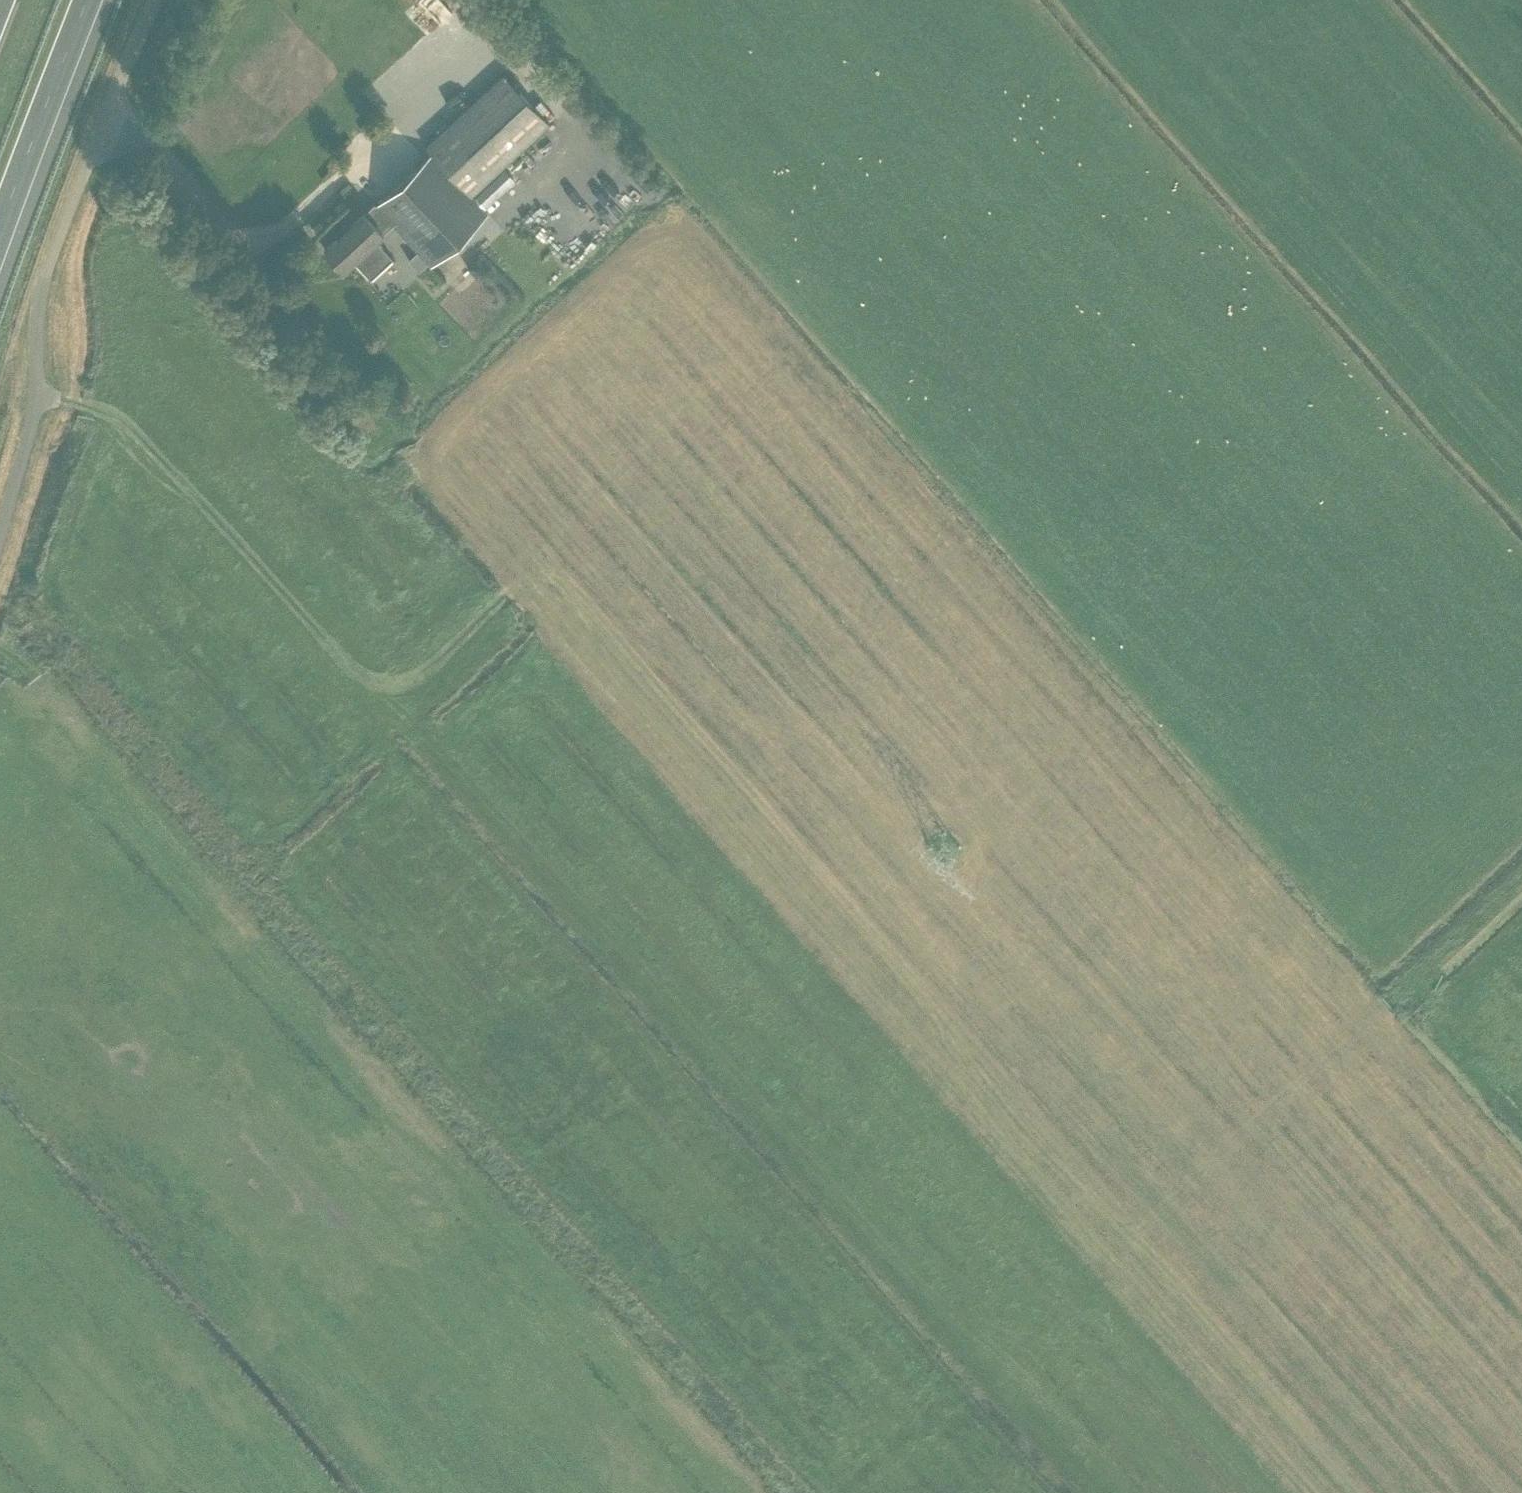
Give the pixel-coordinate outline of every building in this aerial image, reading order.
[(378,204),(375,201),(325,248),(344,268),(354,259),(371,277),(394,257),(377,238),(394,223),(431,263),(488,211),(472,194),(550,122),(504,72),(426,145),(433,153),(378,204)] [(479,256),(467,266),(477,277),(489,267),(479,256)]
